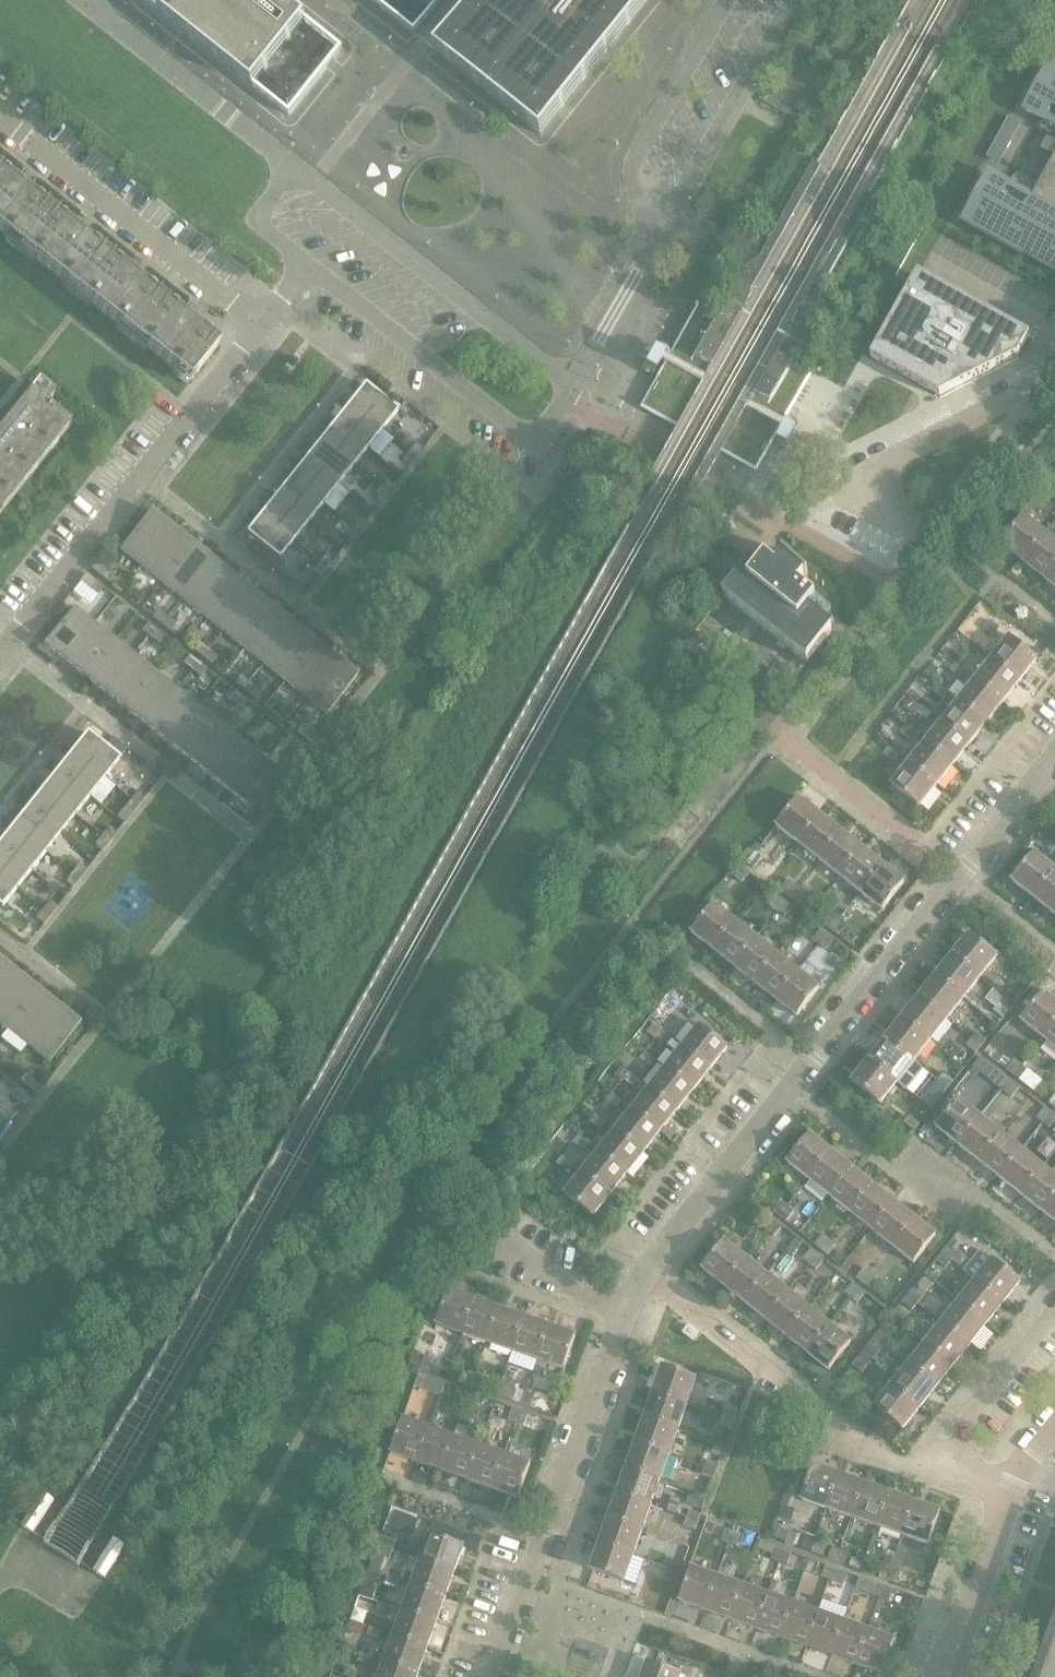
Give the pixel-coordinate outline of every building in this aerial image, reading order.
[(282,0),(168,0),(159,11),(253,86),(306,20),(282,0)] [(378,5),(415,35),(443,0),(371,0),(378,5)] [(649,0),(474,0),(434,50),(542,134),(649,0)] [(1050,62),(1025,108),(1054,125),(1054,65),(1050,62)] [(1009,119),(988,157),(988,158),(999,164),(1020,126),(1009,120),(1009,119)] [(1031,197),(988,173),(963,218),(1021,251),(1022,249),(1054,268),(1054,154),(1031,197)] [(0,173),(0,232),(22,249),(50,213),(0,173)] [(106,258),(50,213),(22,249),(78,293),(106,258)] [(162,302),(106,258),(78,293),(133,337),(162,302)] [(909,293),(872,360),(933,394),(941,398),(1019,358),(1021,356),(1031,338),(919,275),(909,293)] [(218,347),(162,302),(133,337),(189,382),(218,347)] [(293,368),(299,362),(292,357),(287,363),(293,368)] [(365,385),(364,386),(350,404),(383,431),(398,412),(365,385)] [(69,428),(45,409),(53,399),(37,386),(28,397),(33,401),(0,442),(0,515),(69,428)] [(383,431),(350,404),(335,423),(368,449),(383,431)] [(368,449),(335,423),(320,441),(353,468),(368,449)] [(353,468),(320,441),(305,460),(339,486),(353,468)] [(424,449),(416,443),(409,452),(417,458),(424,449)] [(417,458),(409,452),(402,461),(410,467),(417,458)] [(339,486),(305,460),(291,478),(324,505),(339,486)] [(324,505),(291,478),(276,496),(309,523),(324,505)] [(1045,490),(1052,496),(1054,492),(1054,480),(1054,479),(1045,490)] [(387,480),(380,489),(388,495),(395,486),(387,480)] [(388,495),(380,489),(373,498),(381,504),(388,495)] [(309,523),(276,496),(261,515),(295,541),(309,523)] [(121,549),(142,566),(173,528),(151,511),(121,549)] [(295,541),(261,515),(246,534),(279,561),(295,541)] [(1024,516),(1002,545),(1024,562),(1046,534),(1024,516)] [(358,517),(351,526),(358,532),(365,523),(358,517)] [(358,532),(351,526),(344,535),(351,541),(358,532)] [(193,545),(173,528),(142,566),(162,583),(193,545)] [(1024,562),(1045,579),(1054,565),(1054,541),(1046,534),(1024,562)] [(214,561),(193,545),(162,583),(183,599),(214,561)] [(725,596),(724,597),(809,665),(809,663),(834,631),(835,632),(836,630),(810,610),(817,601),(800,588),(807,580),(808,581),(809,579),(776,549),(774,551),(778,555),(771,564),(766,561),(759,570),(751,563),(750,564),(751,564),(725,596)] [(328,554),(321,563),(329,569),(336,560),(328,554)] [(234,577),(214,561),(183,599),(204,616),(234,577)] [(106,569),(97,562),(91,569),(100,576),(106,569)] [(329,569),(321,563),(314,572),(322,578),(329,569)] [(1045,579),(1054,587),(1054,565),(1045,579)] [(114,576),(106,569),(100,576),(108,583),(114,576)] [(87,574),(81,582),(89,589),(95,581),(87,574)] [(255,594),(234,577),(204,616),(224,632),(255,594)] [(104,588),(95,581),(89,589),(98,596),(104,588)] [(275,610),(255,594),(224,632),(245,649),(275,610)] [(44,646),(65,663),(96,625),(74,608),(44,646)] [(296,627),(275,610),(245,649),(265,665),(296,627)] [(159,611),(153,619),(162,626),(168,618),(159,611)] [(177,625),(168,618),(162,626),(171,633),(177,625)] [(995,638),(1000,630),(989,621),(983,628),(995,638)] [(158,631),(149,624),(143,631),(152,638),(158,631)] [(96,625),(65,663),(86,679),(116,641),(96,625)] [(316,643),(296,627),(265,665),(286,681),(316,643)] [(166,638),(158,631),(152,638),(161,645),(166,638)] [(1010,637),(993,659),(1021,681),(1038,660),(1010,637)] [(116,641),(86,679),(106,696),(137,657),(116,641)] [(984,651),(972,642),(966,649),(978,658),(984,651)] [(337,659),(316,643),(286,681),(306,698),(337,659)] [(200,644),(194,651),(203,658),(209,651),(200,644)] [(218,658),(209,651),(203,658),(212,665),(218,658)] [(137,657),(106,696),(127,712),(157,674),(137,657)] [(199,663),(190,657),(184,664),(193,671),(199,663)] [(358,676),(337,659),(306,698),(328,715),(358,676)] [(1021,681),(993,659),(976,680),(1005,702),(1021,681)] [(208,670),(199,663),(193,671),(202,678),(208,670)] [(967,673),(956,663),(950,671),(961,680),(967,673)] [(157,674),(127,712),(147,728),(178,690),(157,674)] [(242,677),(236,684),(244,691),(250,684),(242,677)] [(1005,702),(976,680),(960,701),(988,723),(1005,702)] [(259,691),(250,684),(244,691),(253,698),(259,691)] [(950,694),(938,684),(933,691),(944,701),(950,694)] [(240,696),(231,689),(226,697),(234,704),(240,696)] [(178,690),(147,728),(168,745),(198,707),(178,690)] [(249,703),(240,696),(234,704),(243,711),(249,703)] [(917,712),(920,707),(909,699),(903,707),(914,715),(917,712)] [(988,723),(960,701),(943,722),(971,744),(988,723)] [(934,714),(922,705),(920,707),(917,712),(928,722),(934,714)] [(198,707),(168,745),(188,761),(219,723),(198,707)] [(971,744),(943,722),(926,743),(955,765),(971,744)] [(304,726),(298,734),(307,741),(313,733),(304,726)] [(917,735),(905,726),(900,733),(912,742),(917,735)] [(87,733),(86,735),(72,753),(105,779),(121,760),(87,733)] [(321,740),(313,733),(307,741),(316,748),(321,740)] [(303,746),(294,739),(288,746),(297,753),(303,746)] [(955,765),(926,743),(910,764),(938,786),(955,765)] [(311,753),(303,746),(297,753),(305,760),(311,753)] [(900,757),(888,748),(883,755),(894,764),(900,757)] [(105,779),(72,753),(57,771),(90,798),(105,779)] [(938,786),(910,764),(892,785),(921,808),(938,786)] [(90,798),(57,771),(42,789),(76,816),(90,798)] [(76,816),(42,789),(28,808),(61,834),(76,816)] [(139,792),(132,800),(139,806),(146,798),(139,792)] [(821,815),(800,798),(777,826),(799,844),(821,815)] [(125,809),(132,815),(139,806),(132,800),(125,809)] [(61,834),(28,808),(13,826),(46,853),(61,834)] [(842,832),(821,815),(799,844),(820,860),(842,832)] [(13,826),(0,843),(0,846),(32,871),(46,853),(13,826)] [(109,828),(102,837),(110,843),(117,834),(109,828)] [(863,849),(842,832),(820,860),(841,877),(863,849)] [(95,846),(103,852),(110,843),(102,837),(95,846)] [(0,846),(0,876),(17,890),(32,871),(0,846)] [(884,865),(863,849),(841,877),(862,894),(884,865)] [(756,853),(748,864),(756,870),(764,859),(756,853)] [(1035,899),(1054,873),(1054,869),(1036,853),(1013,881),(1035,899)] [(743,885),(752,874),(738,864),(730,875),(743,885)] [(80,865),(73,874),(80,880),(87,871),(80,865)] [(906,882),(884,865),(862,894),(883,911),(906,882)] [(1035,899),(1054,915),(1054,873),(1035,899)] [(80,880),(73,874),(66,883),(73,889),(80,880)] [(0,876),(0,908),(1,909),(17,890),(0,876)] [(791,898),(799,887),(792,881),(783,891),(791,898)] [(806,893),(799,887),(791,898),(798,903),(806,893)] [(778,913),(787,902),(780,897),(771,907),(778,913)] [(51,902),(43,911),(51,917),(58,908),(51,902)] [(785,919),(794,908),(787,902),(778,913),(785,919)] [(715,905),(692,933),(714,950),(736,922),(715,905)] [(51,917),(43,911),(36,920),(44,926),(51,917)] [(832,931),(841,920),(833,914),(825,925),(832,931)] [(847,925),(841,920),(832,931),(839,936),(847,925)] [(736,922),(714,950),(735,967),(757,939),(736,922)] [(819,946),(829,935),(821,929),(812,941),(819,946)] [(970,934),(953,956),(982,978),(999,957),(970,934)] [(826,952),(835,940),(829,935),(819,946),(826,952)] [(757,939),(735,967),(756,983),(778,955),(757,939)] [(778,955),(756,983),(777,1000),(799,972),(778,955)] [(953,956),(937,976),(965,999),(982,978),(953,956)] [(0,960),(0,997),(18,975),(0,960)] [(799,972),(777,1000),(798,1017),(820,989),(799,972)] [(18,975),(0,997),(0,1023),(8,1029),(39,991),(18,975)] [(937,976),(920,997),(948,1020),(965,999),(937,976)] [(1010,989),(1004,996),(1015,1005),(1021,998),(1010,989)] [(59,1007),(39,991),(8,1029),(28,1046),(59,1007)] [(1044,1038),(1054,1025),(1054,1001),(1045,993),(1022,1021),(1044,1038)] [(1015,1005),(1004,996),(998,1004),(1009,1012),(1015,1005)] [(920,997),(903,1018),(932,1041),(948,1020),(920,997)] [(81,1024),(59,1007),(28,1046),(50,1063),(81,1024)] [(680,1009),(673,1017),(685,1026),(691,1018),(680,1009)] [(903,1018),(887,1039),(915,1062),(932,1041),(903,1018)] [(1044,1038),(1054,1047),(1054,1025),(1044,1038)] [(701,1026),(684,1048),(712,1070),(729,1048),(701,1026)] [(977,1030),(971,1037),(982,1046),(988,1040),(977,1030)] [(674,1040),(662,1031),(656,1038),(668,1047),(674,1040)] [(982,1046),(971,1037),(966,1044),(977,1053),(982,1046)] [(887,1039),(870,1060),(898,1083),(915,1062),(887,1039)] [(712,1070),(684,1048),(667,1068),(695,1091),(712,1070)] [(657,1060),(646,1051),(640,1058),(651,1068),(657,1060)] [(1014,1076),(1023,1065),(1014,1058),(1006,1069),(1014,1076)] [(853,1082),(881,1104),(898,1083),(870,1060),(853,1082)] [(1029,1070),(1023,1065),(1014,1076),(1020,1080),(1029,1070)] [(695,1091),(667,1068),(650,1089),(678,1112),(695,1091)] [(641,1082),(629,1072),(623,1080),(635,1089),(641,1082)] [(943,1072),(937,1079),(948,1088),(954,1081),(943,1072)] [(1002,1091),(1011,1080),(1003,1073),(994,1084),(1002,1091)] [(26,1074),(20,1082),(29,1089),(35,1081),(26,1074)] [(948,1088),(937,1079),(932,1086),(943,1095),(948,1088)] [(1008,1095),(1017,1084),(1011,1080),(1002,1091),(1008,1095)] [(44,1088),(35,1081),(29,1089),(38,1096),(44,1088)] [(25,1094),(16,1087),(10,1095),(19,1102),(25,1094)] [(678,1112),(650,1089),(633,1110),(662,1133),(678,1112)] [(624,1102),(612,1093),(607,1100),(618,1109),(624,1102)] [(33,1101),(25,1094),(19,1102),(27,1109),(33,1101)] [(937,1128),(959,1145),(981,1117),(960,1100),(937,1128)] [(1044,1124),(1053,1113),(1044,1106),(1036,1117),(1044,1124)] [(662,1133),(633,1110),(617,1131),(645,1154),(662,1133)] [(1054,1122),(1054,1115),(1053,1113),(1044,1124),(1050,1129),(1054,1122)] [(607,1124),(596,1114),(590,1121),(602,1130),(607,1124)] [(909,1115),(904,1122),(914,1130),(920,1124),(909,1115)] [(981,1117),(959,1145),(980,1162),(1002,1134),(981,1117)] [(645,1154),(617,1131),(600,1152),(628,1175),(645,1154)] [(1002,1134),(980,1162),(1001,1179),(1023,1150),(1002,1134)] [(788,1163),(810,1180),(832,1152),(811,1135),(788,1163)] [(590,1145),(579,1136),(573,1142),(585,1151),(590,1145)] [(1023,1150),(1001,1179),(1022,1195),(1044,1167),(1023,1150)] [(628,1175),(600,1152),(583,1173),(611,1195),(628,1175)] [(853,1169),(832,1152),(810,1180),(831,1197),(853,1169)] [(573,1166),(562,1156),(557,1163),(568,1172),(573,1166)] [(1022,1195),(1043,1212),(1048,1205),(1054,1196),(1054,1176),(1044,1167),(1022,1195)] [(874,1185),(853,1169),(831,1197),(852,1214),(874,1185)] [(611,1195),(583,1173),(566,1194),(594,1217),(611,1195)] [(895,1202),(874,1185),(852,1214),(872,1230),(895,1202)] [(1048,1205),(1043,1212),(1054,1222),(1054,1196),(1048,1205)] [(780,1217),(789,1206),(781,1200),(773,1211),(780,1217)] [(916,1219),(895,1202),(872,1230),(893,1247),(916,1219)] [(795,1211),(789,1206),(780,1217),(786,1222),(795,1211)] [(769,1232),(777,1222),(769,1215),(761,1225),(769,1232)] [(937,1236),(916,1219),(893,1247),(915,1264),(937,1236)] [(774,1237),(783,1227),(777,1222),(769,1232),(774,1237)] [(822,1250),(830,1240),(822,1234),(814,1244),(822,1250)] [(836,1245),(830,1240),(822,1250),(828,1255),(836,1245)] [(703,1270),(725,1287),(747,1259),(726,1241),(703,1270)] [(958,1254),(946,1245),(941,1252),(953,1262),(958,1254)] [(810,1265),(819,1255),(811,1248),(802,1259),(810,1265)] [(947,1268),(953,1262),(941,1252),(935,1259),(947,1268)] [(816,1270),(825,1260),(819,1255),(810,1265),(816,1270)] [(747,1259),(725,1287),(746,1303),(768,1275),(747,1259)] [(994,1260),(977,1281),(1005,1303),(1022,1282),(994,1260)] [(864,1284),(872,1273),(864,1267),(856,1278),(864,1284)] [(878,1278),(872,1273),(864,1284),(869,1288),(878,1278)] [(768,1275),(746,1303),(767,1320),(789,1292),(768,1275)] [(1005,1303),(977,1281),(960,1302),(988,1324),(1005,1303)] [(852,1299),(860,1289),(852,1282),(844,1292),(852,1299)] [(924,1297),(913,1287),(908,1293),(919,1303),(924,1297)] [(858,1303),(866,1293),(860,1289),(852,1299),(858,1303)] [(475,1300),(449,1291),(437,1325),(462,1334),(475,1300)] [(789,1292),(767,1320),(788,1337),(810,1309),(789,1292)] [(919,1303),(908,1293),(902,1300),(913,1310),(919,1303)] [(501,1309),(475,1300),(462,1334),(489,1343),(501,1309)] [(988,1324),(960,1302),(943,1323),(972,1345),(988,1324)] [(526,1318),(501,1309),(489,1343),(514,1352),(526,1318)] [(810,1309),(788,1337),(808,1354),(831,1325),(810,1309)] [(551,1327),(526,1318),(514,1352),(539,1361),(551,1327)] [(972,1345),(943,1323),(926,1344),(955,1366),(972,1345)] [(852,1342),(831,1325),(808,1354),(830,1371),(852,1342)] [(692,1342),(699,1334),(688,1326),(682,1333),(692,1342)] [(577,1336),(551,1327),(539,1361),(565,1370),(577,1336)] [(891,1338),(879,1329),(873,1336),(885,1345),(891,1338)] [(885,1345),(873,1336),(867,1343),(879,1352),(885,1345)] [(955,1366),(926,1344),(910,1365),(938,1387),(955,1366)] [(868,1366),(857,1356),(851,1363),(863,1373),(868,1366)] [(433,1360),(425,1357),(420,1372),(428,1374),(433,1360)] [(938,1387),(910,1365),(893,1386),(921,1408),(938,1387)] [(663,1367),(654,1393),(688,1405),(697,1379),(663,1367)] [(471,1389),(476,1375),(468,1372),(462,1385),(471,1389)] [(427,1378),(419,1375),(414,1389),(422,1391),(427,1378)] [(485,1378),(476,1375),(471,1389),(480,1392),(485,1378)] [(921,1408),(893,1386),(876,1407),(904,1430),(921,1408)] [(466,1407),(470,1394),(460,1390),(456,1404),(466,1407)] [(523,1407),(528,1393),(519,1390),(514,1404),(523,1407)] [(535,1396),(528,1393),(523,1407),(530,1410),(535,1396)] [(654,1393),(645,1418),(679,1430),(688,1405),(654,1393)] [(473,1410),(478,1396),(470,1394),(466,1407),(473,1410)] [(517,1425),(522,1412),(512,1408),(507,1422),(517,1425)] [(735,1421),(738,1412),(725,1408),(722,1417),(735,1421)] [(524,1428),(529,1415),(522,1412),(517,1425),(524,1428)] [(732,1428),(735,1421),(722,1417),(720,1424),(732,1428)] [(645,1418),(636,1444),(670,1455),(679,1430),(645,1418)] [(430,1429),(404,1420),(392,1454),(418,1463),(430,1429)] [(455,1438),(430,1429),(418,1463),(443,1472),(455,1438)] [(480,1447),(455,1438),(443,1472),(468,1481),(480,1447)] [(636,1444),(627,1469),(661,1481),(670,1455),(636,1444)] [(505,1455),(480,1447),(468,1481),(493,1489),(505,1455)] [(531,1465),(505,1455),(493,1489),(519,1499),(531,1465)] [(716,1472),(720,1462),(708,1458),(704,1468),(716,1472)] [(802,1500),(828,1509),(840,1475),(814,1466),(802,1500)] [(714,1480),(716,1472),(704,1468),(701,1476),(714,1480)] [(627,1469),(618,1494),(652,1506),(661,1481),(627,1469)] [(865,1484),(840,1475),(828,1509),(853,1518),(865,1484)] [(890,1493),(865,1484),(853,1518),(878,1527),(890,1493)] [(44,1492),(22,1525),(22,1526),(34,1534),(56,1500),(44,1492)] [(916,1502),(890,1493),(878,1527),(903,1536),(916,1502)] [(618,1494),(609,1520),(643,1532),(652,1506),(618,1494)] [(941,1511),(916,1502),(903,1536),(929,1545),(941,1511)] [(699,1522),(701,1514),(689,1510),(686,1518),(699,1522)] [(696,1530),(699,1522),(686,1518),(683,1526),(696,1530)] [(609,1520),(601,1544),(634,1556),(643,1532),(609,1520)] [(794,1548),(799,1535),(778,1527),(775,1538),(786,1541),(784,1545),(794,1548)] [(730,1546),(735,1532),(725,1529),(720,1543),(730,1546)] [(384,1531),(379,1545),(394,1550),(399,1537),(385,1532),(384,1531)] [(742,1535),(735,1532),(730,1546),(737,1549),(742,1535)] [(431,1535),(422,1560),(456,1573),(465,1547),(431,1535)] [(115,1538),(94,1572),(106,1580),(127,1546),(115,1538)] [(591,1570),(625,1582),(634,1556),(601,1544),(591,1570)] [(379,1545),(376,1554),(377,1554),(391,1559),(394,1551),(394,1550),(379,1545)] [(776,1547),(772,1561),(780,1564),(785,1550),(776,1547)] [(837,1563),(842,1550),(833,1547),(828,1560),(837,1563)] [(789,1567),(794,1553),(785,1550),(780,1564),(789,1567)] [(850,1553),(842,1550),(837,1563),(845,1566),(850,1553)] [(409,1556),(396,1551),(393,1560),(406,1565),(409,1556)] [(456,1573),(422,1560),(413,1586),(447,1598),(456,1573)] [(680,1574),(684,1565),(671,1560),(668,1569),(680,1574)] [(831,1582),(836,1567),(827,1565),(822,1579),(831,1582)] [(888,1581),(893,1569),(884,1566),(879,1578),(888,1581)] [(839,1585),(844,1570),(836,1567),(831,1582),(839,1585)] [(719,1577),(693,1568),(681,1602),(707,1611),(719,1577)] [(677,1582),(680,1574),(668,1569),(665,1577),(677,1582)] [(901,1572),(893,1569),(888,1581),(896,1584),(901,1572)] [(881,1600),(886,1585),(861,1576),(856,1591),(881,1600)] [(400,1581),(387,1577),(383,1585),(397,1590),(400,1581)] [(744,1586),(719,1577),(707,1611),(732,1620),(744,1586)] [(889,1603),(895,1588),(886,1585),(881,1600),(889,1603)] [(447,1598),(413,1586),(404,1611),(438,1623),(447,1598)] [(769,1595),(744,1586),(732,1620),(757,1629),(769,1595)] [(794,1604),(769,1595),(757,1629),(782,1638),(794,1604)] [(391,1606),(378,1602),(374,1611),(388,1616),(391,1606)] [(819,1613),(794,1604),(782,1638),(807,1647),(819,1613)] [(438,1623),(404,1611),(395,1636),(429,1648),(438,1623)] [(845,1622),(819,1613),(807,1647),(833,1656),(845,1622)] [(870,1631),(845,1622),(833,1656),(858,1665),(870,1631)] [(382,1632),(369,1627),(366,1636),(379,1640),(382,1632)] [(896,1640),(870,1631),(858,1665),(884,1674),(896,1640)] [(429,1648),(395,1636),(386,1661),(420,1674),(429,1648)] [(1044,1676),(1054,1676),(1054,1647),(1044,1676)] [(373,1657),(360,1652),(357,1662),(370,1666),(373,1657)] [(386,1661),(380,1676),(418,1676),(420,1674),(386,1661)] [(643,1676),(681,1676),(682,1674),(649,1662),(643,1676)]
